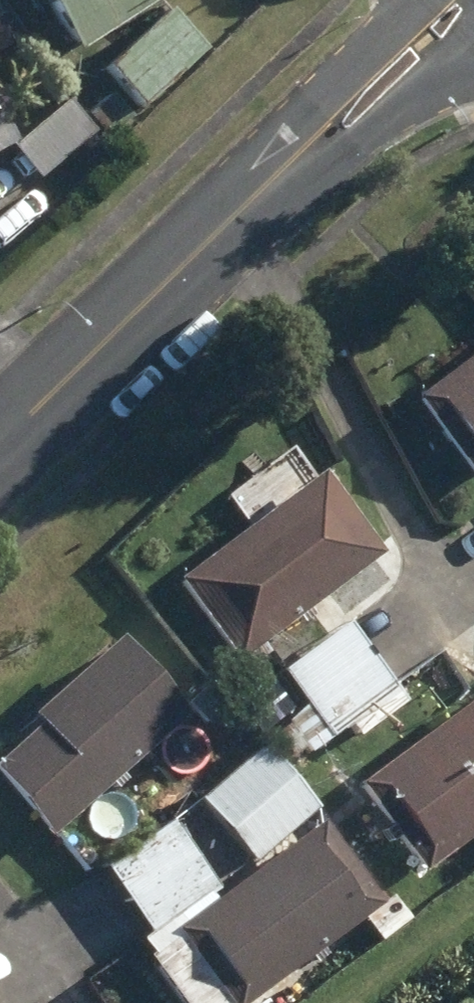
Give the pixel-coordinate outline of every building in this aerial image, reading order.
[(90,52),(169,0),(55,0),(90,52)] [(114,72),(149,111),(211,54),(176,17),(114,72)] [(93,117),(114,141),(137,121),(116,97),(93,117)] [(71,101),(22,144),(45,171),(95,128),(71,101)] [(22,144),(0,106),(0,156),(22,144)] [(473,473),(473,364),(422,401),(473,473)] [(185,585),(243,666),(391,557),(333,477),(185,585)] [(315,710),(380,661),(354,626),(288,676),(315,710)] [(4,771),(64,838),(195,718),(127,643),(41,719),(50,729),(4,771)] [(380,661),(315,710),(271,742),(290,769),(311,751),(316,759),(404,692),(380,661)] [(432,878),(473,846),(473,709),(365,789),(432,878)] [(209,805),(263,866),(325,814),(270,751),(209,805)] [(134,907),(200,861),(177,828),(111,874),(134,907)] [(235,1002),(264,1002),(374,921),(388,941),(412,923),(395,901),(387,905),(330,829),(186,936),(235,1002)] [(62,876),(78,896),(100,877),(85,859),(62,876)] [(200,861),(134,907),(157,941),(223,895),(200,861)]
